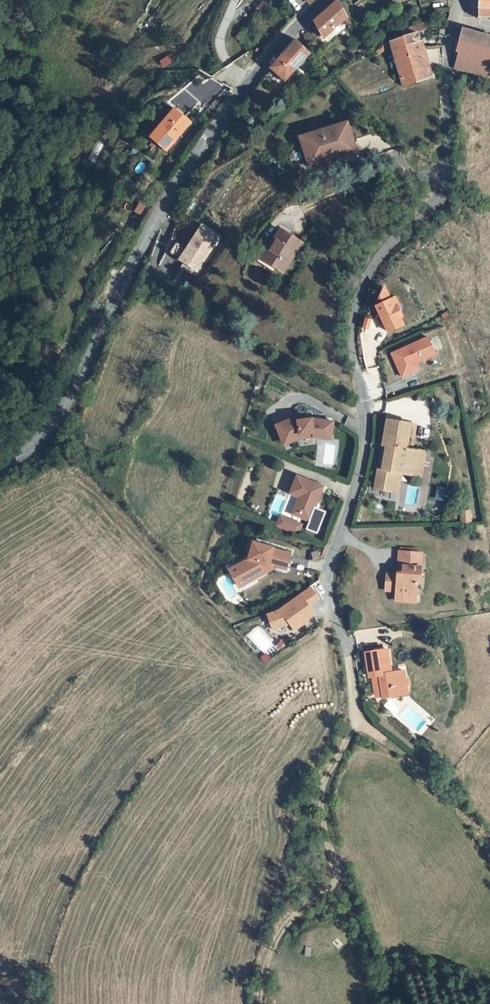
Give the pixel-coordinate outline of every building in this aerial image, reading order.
[(298,14),(315,0),(289,0),(287,2),(298,14)] [(338,0),(316,21),(314,22),(322,34),(324,38),(343,21),(348,17),(338,0)] [(479,16),(477,19),(479,19),(481,18),(489,18),(489,19),(489,0),(479,0),(479,16)] [(349,27),(352,25),(348,17),(343,21),(349,27)] [(427,30),(425,23),(402,30),(404,36),(406,45),(419,42),(417,34),(427,30)] [(456,68),(456,70),(489,78),(489,36),(464,30),(457,52),(460,53),(456,68)] [(304,38),(307,44),(314,39),(310,33),(304,38)] [(431,79),(420,44),(419,42),(406,45),(404,36),(391,41),(400,73),(396,74),(397,78),(401,77),(404,87),(431,79)] [(295,41),(276,62),(270,69),(285,80),(310,53),(295,41)] [(186,120),(173,109),(149,138),(165,150),(175,139),(172,137),(186,120)] [(315,167),(322,165),(313,138),(352,126),(351,123),(305,137),(315,167)] [(313,138),(322,165),(360,153),(352,126),(313,138)] [(181,246),(175,256),(202,273),(224,239),(207,228),(192,252),(181,246)] [(271,261),(289,272),(306,243),(286,231),(276,247),(278,248),(271,261)] [(266,258),(271,261),(278,248),(276,247),(273,246),(266,258)] [(397,305),(394,307),(390,300),(386,292),(382,294),(377,307),(381,314),(384,322),(389,331),(402,325),(399,317),(402,316),(397,305)] [(371,319),(366,318),(363,328),(368,329),(371,319)] [(427,338),(390,355),(401,378),(418,371),(415,364),(434,355),(427,338)] [(296,417),(276,425),(282,441),(299,434),(312,433),(312,437),(330,439),(333,422),(311,419),(297,420),(296,417)] [(378,468),(374,489),(392,492),(395,472),(401,473),(421,476),(425,451),(411,449),(406,448),(410,423),(386,419),(382,445),(385,445),(381,469),(378,468)] [(410,423),(406,448),(411,449),(415,424),(410,423)] [(299,434),(282,441),(283,444),(300,438),(312,437),(312,433),(299,434)] [(395,472),(392,492),(398,492),(401,473),(395,472)] [(298,516),(297,520),(308,525),(313,511),(321,490),(295,480),(288,497),(297,501),(293,510),(296,511),(298,516)] [(462,510),(463,524),(471,524),(471,510),(462,510)] [(313,511),(308,525),(305,533),(316,537),(324,515),(313,511)] [(279,520),(275,529),(293,536),(297,527),(279,520)] [(250,562),(238,568),(247,586),(268,575),(270,567),(278,569),(288,573),(292,557),(275,552),(275,551),(256,545),(250,562)] [(421,584),(424,584),(424,568),(420,568),(420,554),(404,554),(403,569),(407,569),(407,577),(403,577),(391,577),(391,593),(403,593),(403,601),(416,601),(416,597),(420,597),(421,584)] [(270,567),(268,575),(278,569),(270,567)] [(311,587),(279,610),(267,614),(273,630),(289,623),(294,630),(316,615),(309,606),(319,599),(311,587)] [(390,700),(415,694),(411,670),(399,672),(394,650),(370,654),(376,677),(385,676),(390,700)] [(266,654),(261,657),(265,663),(270,659),(266,654)] [(376,677),(381,701),(390,700),(385,676),(376,677)] [(343,945),(338,938),(331,943),(336,950),(343,945)]
